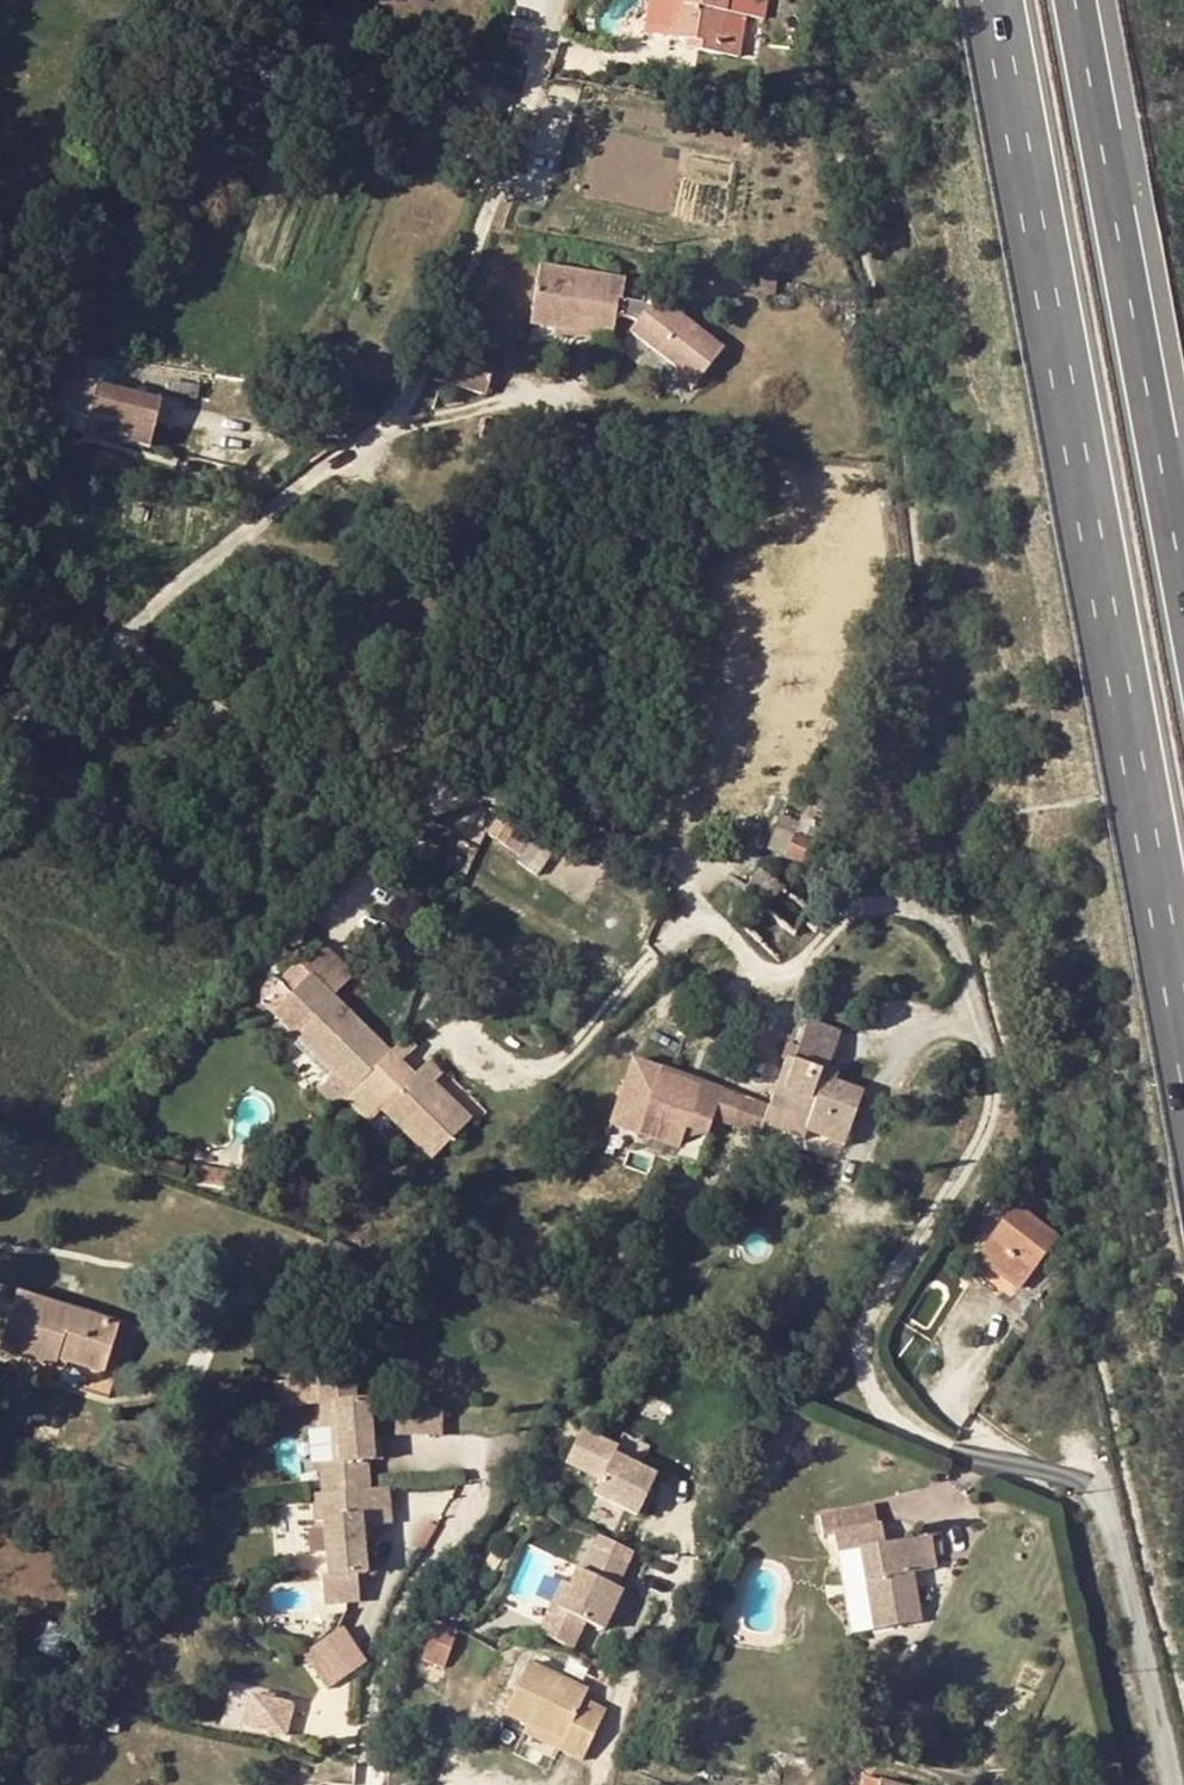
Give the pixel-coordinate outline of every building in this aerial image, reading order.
[(696,50),(739,56),(741,35),(722,33),(727,0),(676,0),(670,38),(685,39),(696,41),(696,50)] [(685,39),(685,48),(696,50),(696,41),(685,39)] [(622,282),(535,275),(530,333),(582,338),(583,325),(591,325),(591,332),(618,334),(619,321),(637,323),(630,333),(677,369),(693,347),(703,334),(701,332),(656,299),(648,309),(644,304),(621,302),(622,282)] [(703,334),(693,347),(705,355),(717,338),(705,328),(701,332),(703,334)] [(462,351),(459,362),(445,357),(438,381),(485,393),(495,361),(462,351)] [(67,374),(60,402),(93,410),(94,408),(126,416),(122,431),(148,438),(160,394),(86,374),(85,378),(67,374)] [(167,391),(196,396),(198,385),(169,380),(167,391)] [(723,456),(720,470),(731,472),(736,454),(724,451),(723,456)] [(132,518),(141,521),(144,510),(134,508),(132,518)] [(91,633),(100,636),(102,628),(94,626),(91,633)] [(173,710),(168,719),(177,723),(182,713),(173,710)] [(811,817),(822,822),(824,816),(814,811),(811,817)] [(822,822),(811,817),(804,814),(795,834),(776,826),(767,847),(805,862),(822,822)] [(521,855),(538,830),(522,819),(516,827),(501,818),(489,835),(521,855)] [(538,830),(521,855),(517,861),(538,875),(560,844),(538,830)] [(297,1042),(351,1094),(386,1053),(330,998),(352,976),(322,947),(300,969),(318,986),(300,1004),(298,1007),(315,1024),(297,1042)] [(297,966),(280,985),(300,1004),(318,986),(300,969),(297,966)] [(799,1046),(831,1057),(838,1034),(808,1022),(799,1046)] [(388,1055),(386,1053),(351,1094),(346,1100),(369,1123),(383,1109),(434,1158),(471,1118),(435,1084),(443,1075),(429,1062),(415,1075),(402,1061),(416,1048),(406,1038),(388,1055)] [(799,1046),(790,1043),(784,1059),(793,1063),(799,1046)] [(793,1063),(784,1059),(765,1115),(807,1130),(845,1143),(862,1092),(835,1083),(825,1079),(828,1068),(831,1057),(799,1046),(793,1063)] [(713,1116),(720,1099),(681,1086),(685,1071),(633,1055),(612,1118),(678,1139),(684,1119),(710,1127),(713,1116)] [(825,1079),(835,1083),(839,1071),(828,1068),(825,1079)] [(720,1099),(726,1085),(685,1071),(681,1086),(720,1099)] [(807,1130),(765,1115),(762,1125),(804,1139),(807,1130)] [(979,1230),(991,1239),(979,1257),(1021,1286),(1057,1236),(1015,1205),(1003,1222),(992,1214),(979,1230)] [(1063,1240),(1056,1250),(1063,1255),(1071,1245),(1063,1240)] [(55,1368),(58,1359),(104,1373),(119,1324),(17,1292),(0,1347),(0,1351),(55,1368)] [(319,1463),(322,1494),(369,1490),(366,1461),(372,1461),(370,1443),(367,1399),(355,1400),(353,1377),(318,1380),(319,1404),(335,1402),(337,1425),(331,1425),(334,1461),(319,1463)] [(335,1402),(319,1404),(321,1426),(331,1425),(337,1425),(335,1402)] [(394,1411),(393,1435),(441,1437),(441,1413),(394,1411)] [(577,1463),(613,1482),(608,1492),(649,1514),(673,1469),(596,1428),(577,1463)] [(370,1443),(372,1461),(381,1460),(380,1442),(370,1443)] [(322,1494),(312,1495),(313,1519),(323,1518),(327,1577),(320,1577),(323,1604),(357,1601),(355,1575),(364,1574),(361,1542),(360,1526),(369,1526),(389,1524),(386,1488),(369,1490),(322,1494)] [(920,1620),(912,1573),(928,1571),(921,1537),(885,1543),(881,1523),(876,1524),(872,1503),(816,1513),(821,1535),(834,1532),(838,1553),(859,1549),(874,1630),(920,1620)] [(369,1526),(360,1526),(361,1542),(370,1541),(369,1526)] [(937,1569),(930,1535),(921,1537),(928,1571),(937,1569)] [(587,1571),(581,1569),(573,1585),(561,1609),(585,1620),(604,1630),(624,1590),(618,1587),(636,1552),(604,1536),(587,1571)] [(561,1609),(573,1585),(565,1581),(553,1605),(540,1632),(573,1647),(585,1620),(561,1609)] [(428,1657),(450,1665),(464,1628),(442,1620),(428,1657)] [(321,1643),(343,1679),(367,1663),(344,1628),(321,1643)] [(343,1679),(321,1643),(305,1653),(328,1688),(343,1679)] [(563,1740),(559,1748),(582,1759),(605,1711),(583,1700),(586,1690),(529,1663),(504,1713),(528,1723),(563,1740)] [(255,1687),(245,1727),(290,1739),(301,1699),(255,1687)] [(605,1711),(609,1701),(586,1690),(583,1700),(605,1711)] [(959,1726),(970,1729),(975,1713),(963,1709),(959,1726)] [(528,1723),(524,1732),(559,1748),(563,1740),(528,1723)]
